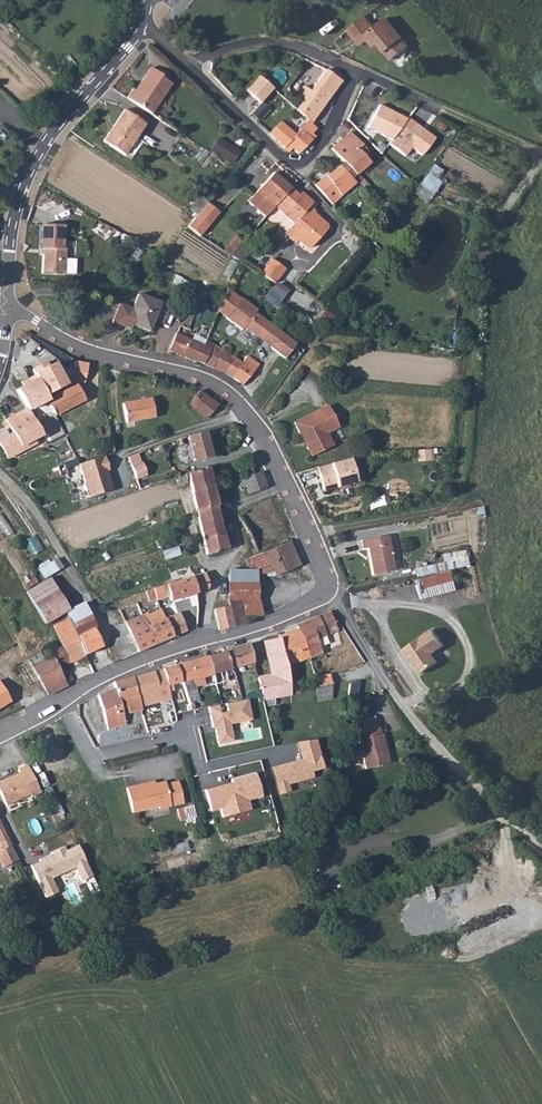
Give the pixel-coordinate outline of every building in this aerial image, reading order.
[(388,54),(405,39),(386,18),(374,28),(364,17),(348,31),(360,46),(367,40),(375,49),(379,45),(388,54)] [(388,54),(393,61),(411,46),(405,39),(388,54)] [(162,63),(157,71),(163,75),(162,76),(168,81),(174,73),(162,63)] [(132,86),(126,96),(151,113),(171,83),(168,81),(162,76),(163,75),(157,71),(151,65),(135,88),(132,86)] [(311,89),(326,102),(341,80),(326,70),(311,89)] [(257,75),(245,90),(260,102),(272,87),(257,75)] [(312,124),(319,112),(326,102),(311,89),(310,91),(304,87),(296,96),(303,101),(297,110),(304,117),(309,120),(312,124)] [(392,139),(408,118),(380,105),(369,128),(392,139)] [(145,123),(124,108),(102,139),(123,154),(145,123)] [(275,119),(281,114),(273,109),(268,113),(275,119)] [(295,134),(309,120),(304,117),(292,131),(295,134)] [(392,139),(388,143),(404,155),(410,148),(421,156),(434,139),(408,118),(392,139)] [(316,127),(312,124),(309,120),(295,134),(292,131),(280,122),(272,130),(269,133),(289,152),(293,148),(299,153),(316,135),(312,132),(316,127)] [(364,155),(366,150),(349,132),(332,147),(340,158),(356,173),(369,161),(364,155)] [(224,163),(232,150),(218,141),(209,154),(224,163)] [(237,154),(232,150),(224,163),(230,166),(237,154)] [(340,158),(335,161),(339,165),(352,177),(354,176),(356,173),(340,158)] [(354,180),(356,179),(354,176),(352,177),(339,165),(316,185),(332,203),(356,183),(354,180)] [(434,165),(416,189),(429,199),(440,186),(432,180),(440,170),(434,165)] [(273,208),(291,188),(273,172),(246,202),(264,218),(273,208)] [(291,188),(273,208),(291,224),(287,228),(298,238),(295,240),(304,248),(308,247),(324,230),(323,225),(310,213),(304,208),(306,206),(309,203),(298,192),(297,193),(291,188)] [(197,196),(186,211),(195,217),(205,202),(197,196)] [(219,211),(207,202),(195,217),(186,228),(199,237),(219,211)] [(41,223),(39,248),(44,248),(42,272),(64,273),(66,248),(63,248),(64,225),(41,223)] [(298,238),(287,228),(282,234),(293,243),(295,240),(298,238)] [(226,250),(238,258),(247,243),(235,235),(226,250)] [(280,278),(284,273),(270,261),(260,275),(274,284),(280,278)] [(270,288),(265,300),(278,306),(283,293),(270,288)] [(221,293),(210,319),(219,324),(234,300),(221,293)] [(158,303),(136,294),(130,309),(116,303),(109,321),(123,327),(124,323),(128,324),(147,331),(158,303)] [(234,300),(219,324),(240,338),(242,335),(282,362),(295,343),(252,315),(253,313),(234,300)] [(202,364),(211,343),(204,339),(201,344),(174,334),(167,350),(195,362),(196,361),(202,364)] [(212,368),(220,348),(211,343),(202,364),(212,368)] [(223,345),(220,348),(212,368),(224,373),(233,357),(228,354),(230,350),(229,347),(228,346),(226,345),(223,345)] [(229,377),(242,385),(256,364),(245,355),(240,362),(229,377)] [(224,373),(229,377),(240,362),(233,357),(224,373)] [(35,376),(44,392),(64,382),(52,358),(32,369),(35,376)] [(26,408),(47,397),(44,392),(35,376),(15,387),(26,408)] [(75,384),(46,400),(54,415),(83,400),(75,384)] [(199,391),(188,403),(206,418),(217,405),(212,399),(210,400),(199,391)] [(149,398),(121,404),(124,422),(153,417),(149,398)] [(325,432),(338,426),(327,405),(294,422),(308,449),(318,452),(332,445),(325,432)] [(25,408),(4,420),(10,431),(7,433),(0,437),(0,446),(6,458),(21,450),(19,446),(31,439),(39,435),(25,408)] [(208,445),(206,445),(202,430),(184,434),(191,462),(209,457),(207,451),(210,451),(208,445)] [(33,444),(31,439),(19,446),(21,450),(33,444)] [(429,450),(414,451),(415,462),(429,461),(429,450)] [(102,456),(78,464),(89,498),(111,490),(105,471),(107,470),(102,456)] [(350,458),(317,466),(323,490),(355,482),(350,458)] [(141,461),(130,465),(135,479),(146,476),(141,461)] [(236,466),(240,478),(253,473),(249,462),(236,466)] [(211,486),(206,469),(186,474),(178,475),(179,483),(188,481),(190,491),(211,486)] [(267,487),(260,471),(253,473),(240,478),(237,479),(240,486),(245,484),(248,493),(267,487)] [(211,486),(190,491),(195,510),(222,505),(218,492),(212,493),(211,486)] [(259,517),(276,509),(271,498),(254,506),(259,517)] [(222,505),(195,510),(201,538),(223,533),(218,517),(224,516),(222,505)] [(238,514),(243,525),(259,517),(254,506),(238,514)] [(289,540),(276,509),(259,517),(273,546),(289,540)] [(206,554),(226,548),(223,533),(201,538),(206,554)] [(361,548),(367,547),(372,573),(395,569),(388,534),(359,540),(361,548)] [(299,565),(289,540),(265,551),(275,573),(276,575),(299,565)] [(189,542),(176,547),(178,552),(182,551),(183,553),(191,550),(189,542)] [(415,569),(417,578),(447,571),(469,566),(466,556),(467,556),(466,549),(443,555),(444,561),(427,565),(416,568),(415,569)] [(265,551),(245,559),(252,574),(256,574),(275,573),(265,551)] [(64,570),(57,560),(42,569),(48,578),(64,570)] [(417,578),(414,579),(419,597),(452,590),(447,571),(417,578)] [(204,572),(191,576),(196,593),(207,589),(209,586),(204,572)] [(256,574),(252,574),(228,574),(228,584),(256,583),(256,574)] [(152,589),(155,598),(155,600),(167,596),(169,600),(196,593),(191,576),(152,589)] [(66,611),(48,578),(25,592),(45,624),(63,613),(66,611)] [(228,584),(228,599),(238,599),(256,599),(256,583),(228,584)] [(152,589),(144,591),(147,601),(155,598),(152,589)] [(233,625),(245,623),(243,617),(238,599),(228,599),(226,599),(228,606),(229,606),(233,625)] [(238,599),(243,617),(260,612),(256,599),(238,599)] [(75,637),(91,629),(79,605),(66,611),(63,613),(65,617),(66,619),(75,637)] [(218,629),(233,625),(229,606),(228,606),(222,607),(215,609),(214,611),(218,629)] [(153,644),(171,637),(162,615),(159,608),(151,612),(152,616),(149,617),(147,611),(141,615),(153,644)] [(336,629),(329,611),(296,626),(297,628),(279,635),(279,636),(285,665),(321,650),(320,646),(328,642),(325,633),(336,629)] [(171,637),(185,630),(178,612),(167,616),(166,614),(162,615),(171,637)] [(136,651),(153,644),(141,615),(124,622),(129,633),(136,651)] [(70,662),(84,654),(75,637),(66,619),(52,626),(62,647),(70,662)] [(433,628),(403,647),(408,655),(410,654),(420,671),(437,661),(431,652),(444,645),(433,628)] [(75,637),(84,654),(100,646),(91,629),(75,637)] [(290,691),(285,665),(279,636),(263,640),(266,657),(270,656),(273,673),(270,674),(258,676),(262,700),(261,700),(263,706),(273,704),(275,703),(273,697),(291,693),(290,691)] [(253,661),(248,644),(229,648),(234,666),(253,661)] [(49,694),(66,685),(65,682),(71,679),(65,669),(59,672),(57,668),(70,662),(62,647),(42,657),(40,653),(28,659),(29,661),(39,680),(49,694)] [(225,651),(207,656),(212,674),(214,680),(221,678),(219,672),(230,669),(225,651)] [(212,674),(207,656),(176,664),(181,681),(188,706),(189,710),(193,709),(191,702),(197,700),(193,686),(204,683),(202,676),(212,674)] [(39,680),(29,661),(17,667),(27,686),(39,680)] [(181,681),(176,664),(161,668),(166,686),(181,681)] [(166,686),(161,668),(132,677),(137,695),(157,689),(160,700),(160,702),(165,701),(163,695),(168,694),(166,686)] [(314,687),(331,684),(329,675),(313,678),(314,687)] [(132,677),(113,682),(115,689),(97,694),(107,729),(124,724),(120,708),(126,707),(127,713),(141,709),(140,706),(137,695),(132,677)] [(347,699),(355,700),(358,682),(349,686),(347,699)] [(331,697),(331,684),(314,687),(317,700),(331,697)] [(10,701),(0,686),(0,707),(10,701)] [(140,706),(160,700),(157,689),(137,695),(140,706)] [(246,697),(207,705),(211,727),(213,727),(216,743),(232,740),(228,723),(250,719),(246,697)] [(380,734),(378,726),(358,731),(360,739),(358,739),(365,768),(388,762),(381,734),(380,734)] [(269,766),(277,794),(289,791),(287,784),(312,776),(310,770),(322,767),(314,738),(295,742),(299,758),(269,766)] [(28,793),(30,796),(39,792),(25,764),(16,768),(17,771),(0,780),(0,793),(5,804),(28,793)] [(203,788),(209,809),(218,807),(221,815),(249,809),(246,800),(261,797),(253,772),(229,778),(230,780),(203,788)] [(147,785),(146,783),(125,787),(131,812),(157,806),(157,808),(181,802),(176,782),(163,784),(162,782),(151,784),(147,785)] [(42,789),(49,803),(56,800),(49,786),(42,789)] [(194,820),(193,817),(196,816),(192,803),(177,808),(180,821),(184,819),(185,822),(194,820)] [(0,823),(0,845),(2,848),(0,849),(0,860),(3,867),(18,859),(0,823)] [(40,860),(41,862),(32,866),(46,897),(57,892),(51,878),(75,868),(81,881),(91,877),(77,846),(66,851),(64,848),(52,853),(52,855),(40,860)]
